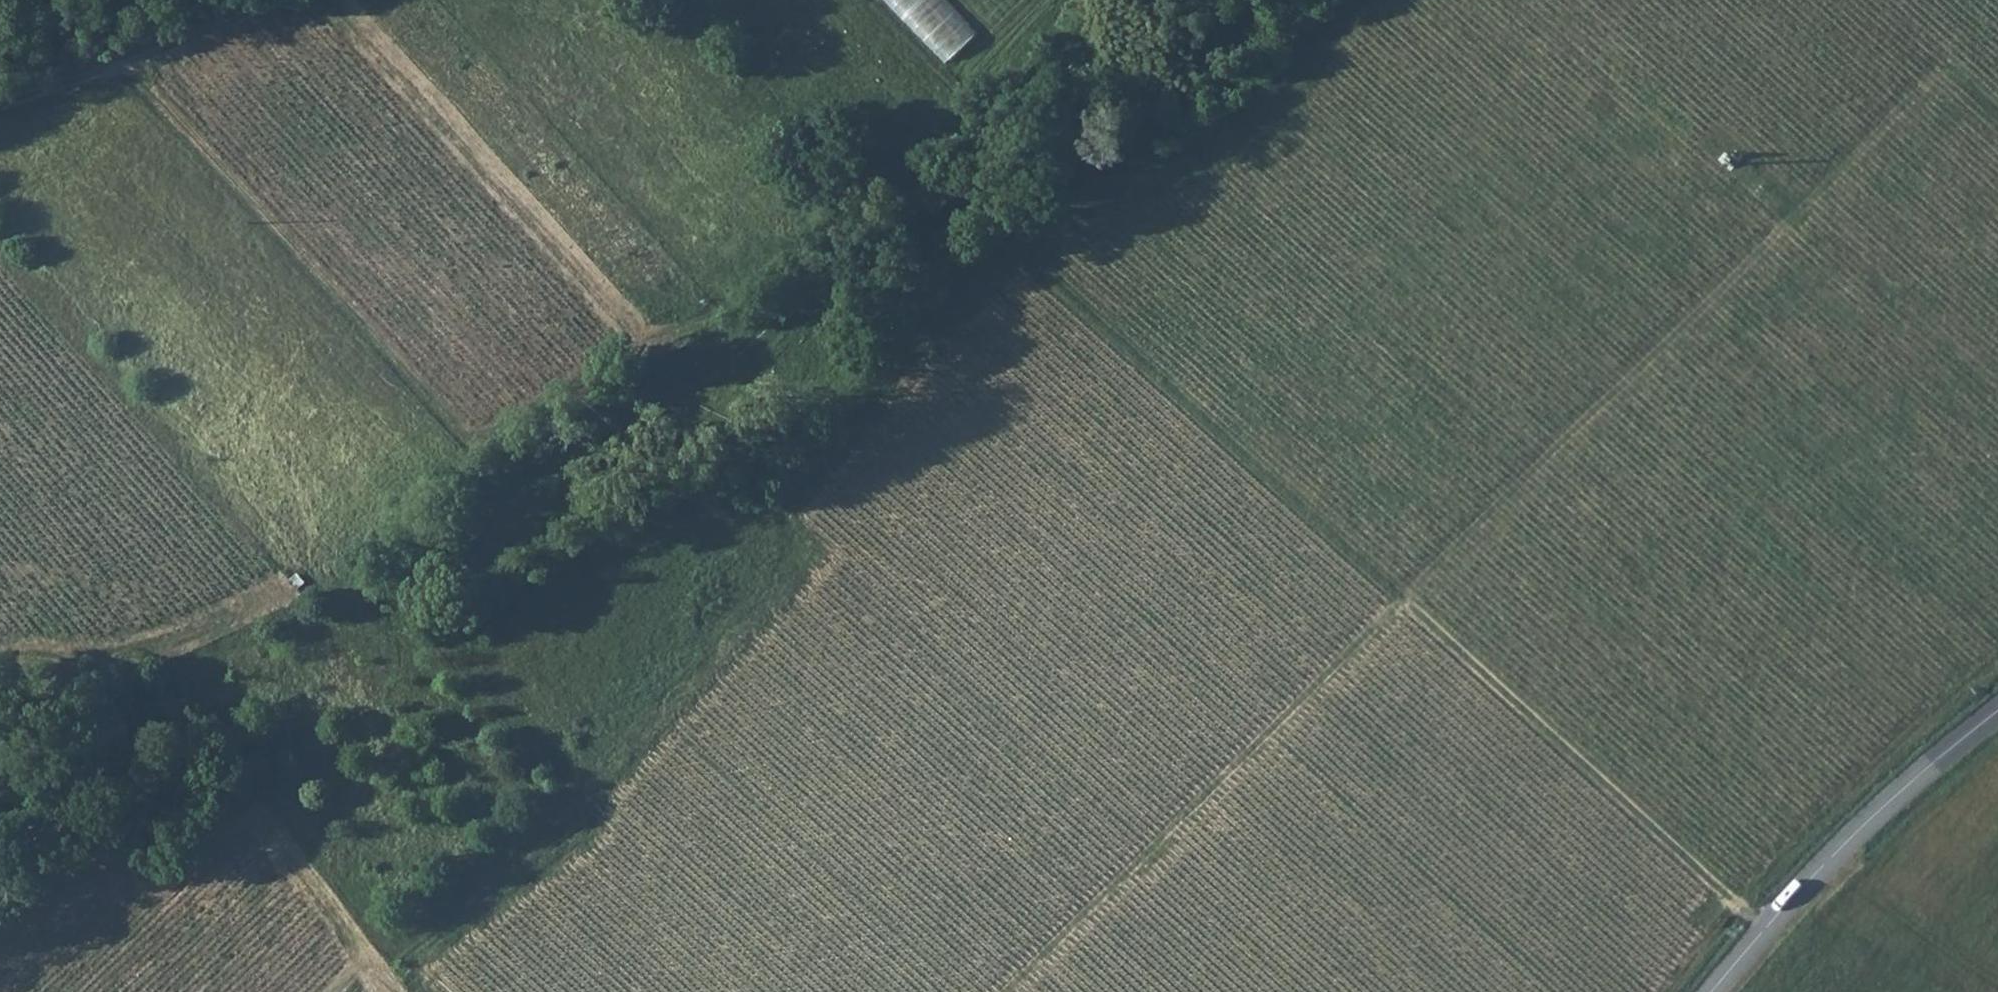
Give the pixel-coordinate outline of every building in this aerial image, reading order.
[(945,0),(883,0),(882,1),(944,64),(977,32),(945,0)]
